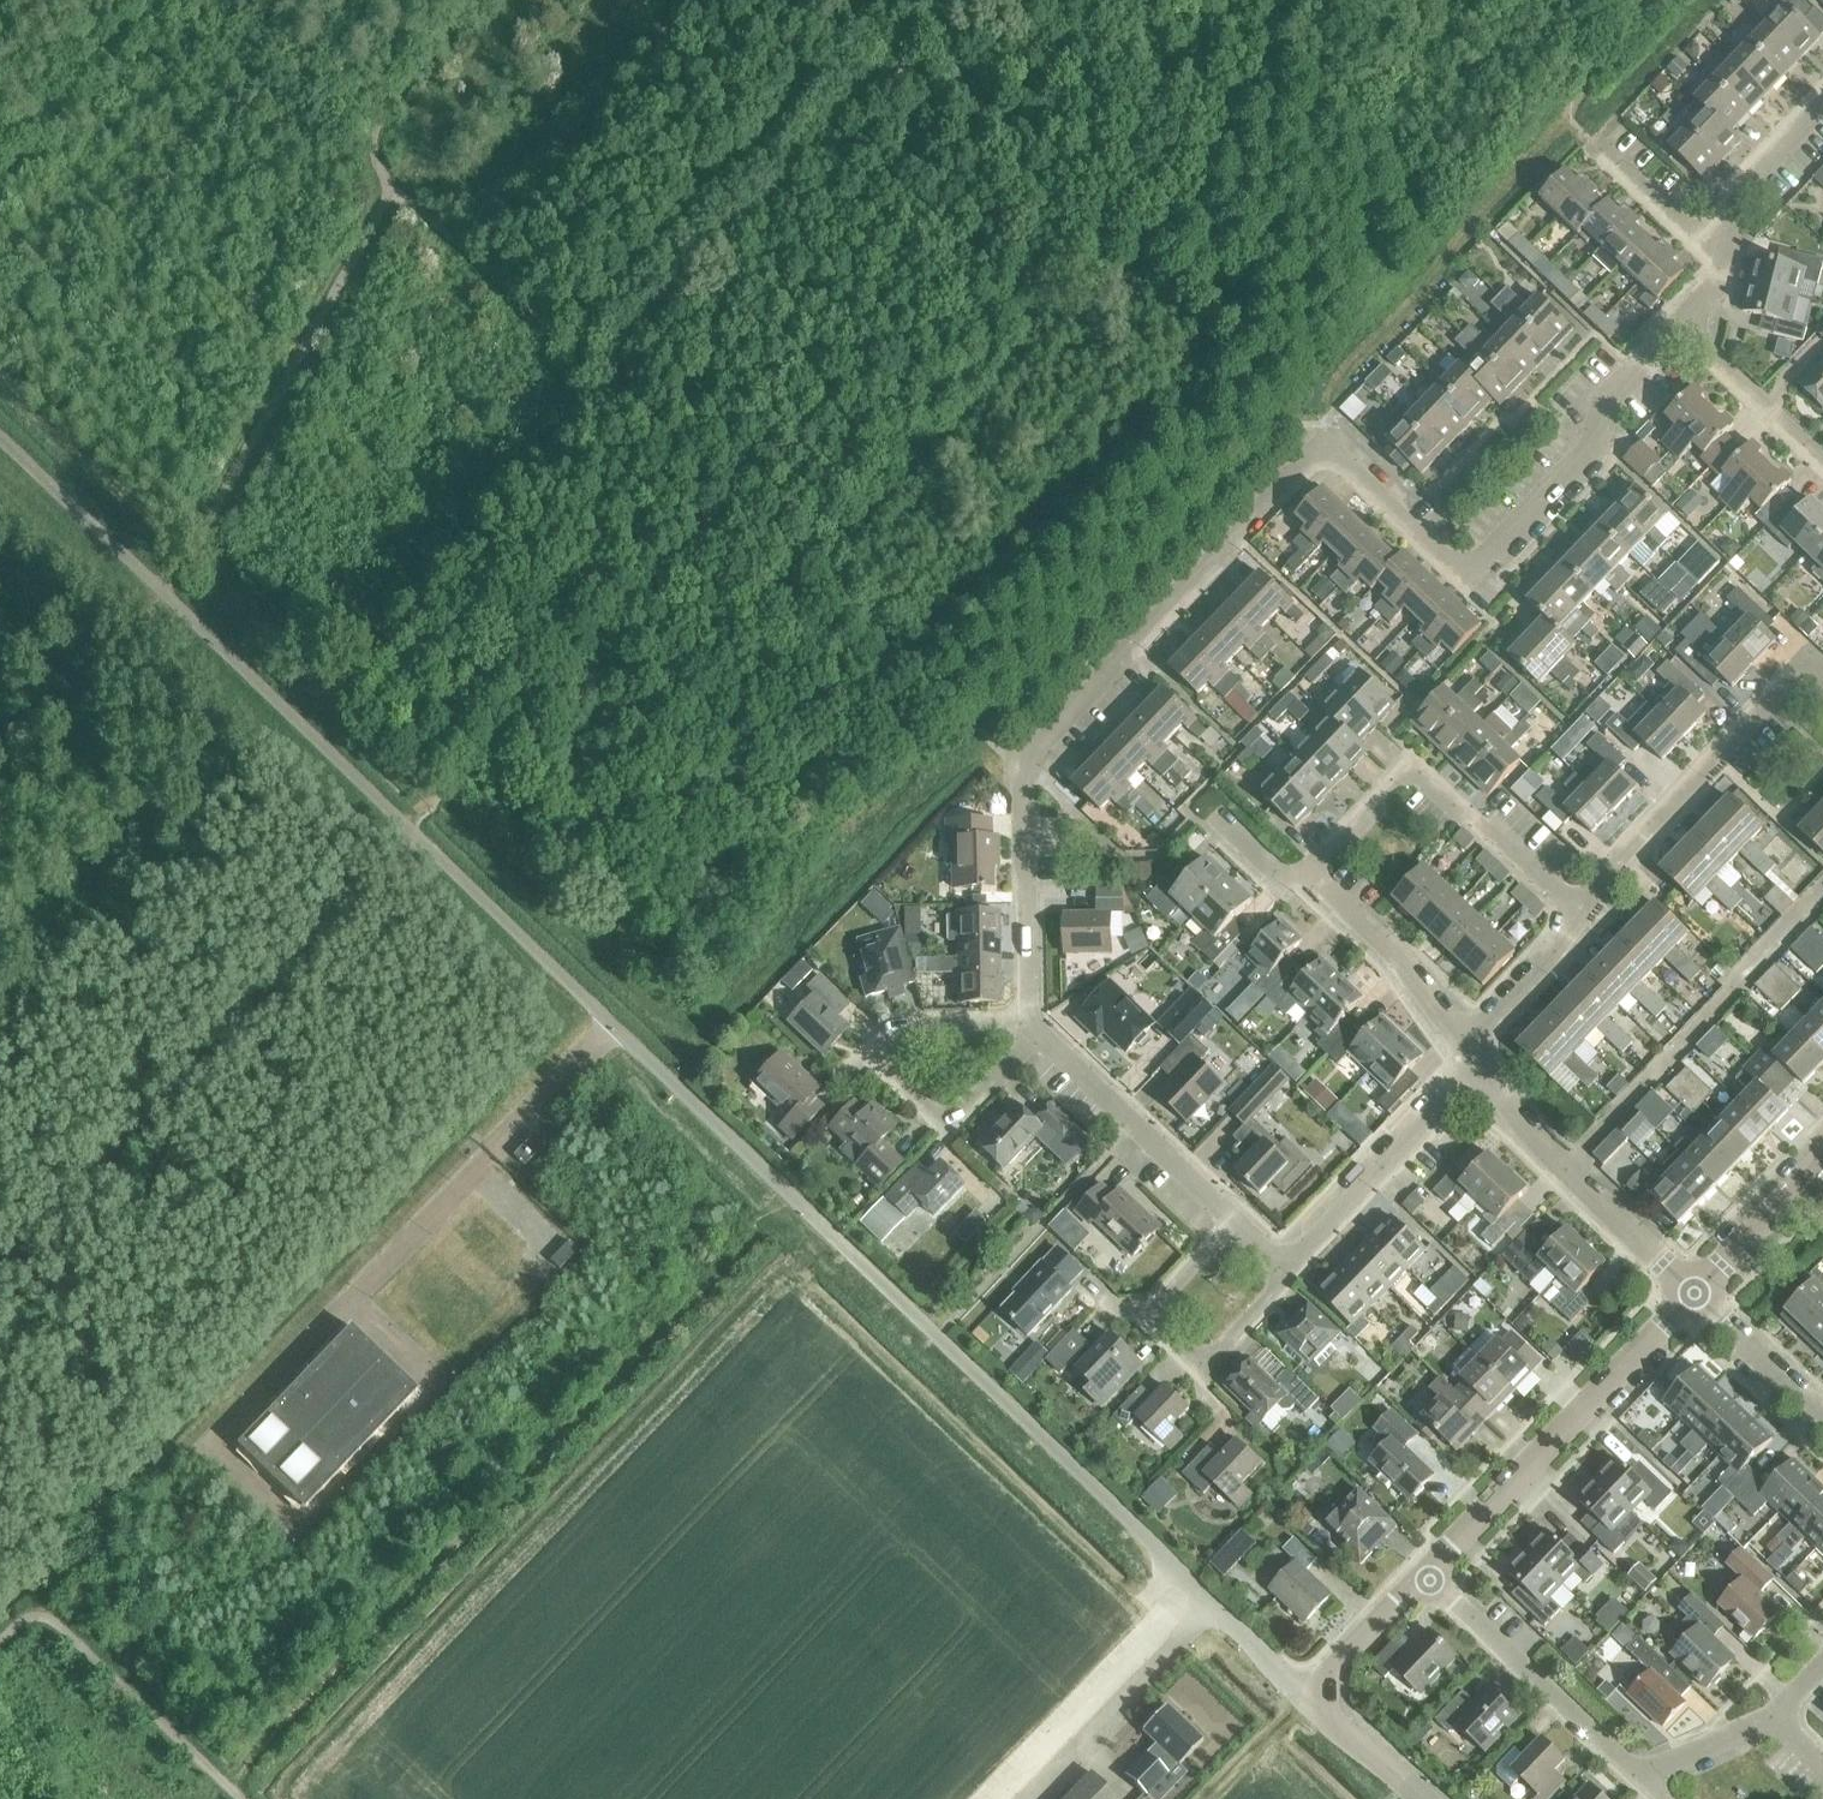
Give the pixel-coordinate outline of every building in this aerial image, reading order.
[(1768,25),(1802,58),(1820,39),(1803,22),(1812,13),(1803,5),(1793,13),(1780,0),(1772,0),(1768,4),(1778,14),(1768,25)] [(1748,25),(1739,35),(1783,77),(1802,58),(1768,25),(1758,36),(1748,25)] [(1743,51),(1731,63),(1765,96),(1783,77),(1739,35),(1732,41),(1743,51)] [(1693,42),(1684,51),(1694,60),(1699,54),(1699,47),(1693,42)] [(1678,57),(1667,68),(1676,77),(1687,66),(1678,57)] [(1712,62),(1703,72),(1747,114),(1765,96),(1731,63),(1722,72),(1712,62)] [(1696,100),(1706,110),(1729,133),(1731,131),(1747,114),(1703,72),(1696,79),(1706,89),(1696,100)] [(1661,74),(1651,85),(1660,94),(1671,84),(1661,74)] [(1685,109),(1676,119),(1721,162),(1741,141),(1731,131),(1729,133),(1706,110),(1696,120),(1685,109)] [(1669,112),(1663,118),(1670,125),(1676,119),(1669,112)] [(1721,162),(1676,119),(1670,125),(1669,126),(1680,137),(1670,146),(1704,180),(1721,162)] [(1540,200),(1558,219),(1590,186),(1581,178),(1577,183),(1566,173),(1540,200)] [(1815,181),(1822,189),(1822,173),(1815,181)] [(1558,219),(1578,237),(1609,205),(1608,204),(1603,209),(1593,199),(1597,194),(1590,186),(1558,219)] [(1592,241),(1601,250),(1632,218),(1623,209),(1618,214),(1609,205),(1578,237),(1587,246),(1592,241)] [(1601,251),(1594,258),(1613,275),(1619,268),(1645,241),(1635,231),(1640,225),(1632,218),(1601,251)] [(1500,235),(1523,256),(1532,247),(1509,225),(1500,235)] [(1619,268),(1638,286),(1669,254),(1661,245),(1655,251),(1645,241),(1619,268)] [(1523,256),(1543,275),(1552,265),(1532,247),(1523,256)] [(1669,254),(1638,286),(1647,295),(1638,304),(1648,314),(1657,305),(1683,278),(1671,266),(1676,260),(1669,254)] [(1751,287),(1798,299),(1803,282),(1819,286),(1822,270),(1822,262),(1796,255),(1792,268),(1759,258),(1751,287)] [(1543,275),(1562,293),(1571,283),(1552,265),(1543,275)] [(1469,269),(1459,280),(1464,285),(1474,284),(1479,279),(1469,269)] [(1571,283),(1562,293),(1573,303),(1582,293),(1571,283)] [(1456,287),(1444,298),(1452,306),(1464,294),(1456,287)] [(1798,299),(1751,287),(1744,313),(1777,322),(1774,335),(1803,343),(1807,330),(1791,325),(1798,299)] [(1507,288),(1497,299),(1553,352),(1571,332),(1538,300),(1530,308),(1507,288)] [(1513,326),(1501,338),(1535,370),(1553,352),(1497,299),(1491,305),(1513,326)] [(1584,316),(1599,329),(1609,318),(1607,318),(1594,306),(1584,316)] [(1609,318),(1599,329),(1610,340),(1627,322),(1614,311),(1607,318),(1609,318)] [(1471,325),(1459,337),(1471,347),(1517,389),(1535,370),(1501,338),(1493,346),(1471,325)] [(1477,363),(1466,374),(1491,402),(1498,409),(1517,389),(1471,347),(1459,337),(1455,342),(1477,363)] [(1776,357),(1791,361),(1795,343),(1779,340),(1776,357)] [(1398,348),(1387,360),(1396,367),(1406,356),(1398,348)] [(1383,365),(1366,382),(1376,392),(1393,375),(1383,365)] [(1822,409),(1822,365),(1801,388),(1822,409)] [(1438,368),(1431,376),(1475,419),(1491,402),(1466,374),(1459,368),(1449,379),(1438,368)] [(1433,395),(1422,406),(1458,437),(1475,419),(1431,376),(1422,385),(1433,395)] [(1661,444),(1670,453),(1710,412),(1699,402),(1703,398),(1693,389),(1665,419),(1675,429),(1661,444)] [(1402,406),(1393,415),(1439,457),(1458,437),(1422,406),(1413,416),(1402,406)] [(1700,461),(1709,470),(1734,445),(1725,435),(1733,427),(1724,417),(1720,422),(1710,412),(1670,453),(1679,462),(1693,447),(1704,457),(1700,461)] [(1439,457),(1393,415),(1386,423),(1397,433),(1386,444),(1391,449),(1384,456),(1403,474),(1410,466),(1420,477),(1439,457)] [(1624,461),(1643,480),(1657,465),(1662,462),(1642,442),(1624,461)] [(1719,500),(1727,508),(1767,468),(1756,458),(1761,453),(1751,445),(1743,453),(1734,445),(1709,470),(1718,480),(1722,475),(1733,486),(1719,500)] [(1757,521),(1765,528),(1794,498),(1784,489),(1790,482),(1781,474),(1777,478),(1767,468),(1727,508),(1737,517),(1751,502),(1761,513),(1757,521)] [(1631,488),(1613,507),(1659,551),(1666,544),(1653,532),(1665,520),(1631,488)] [(1677,506),(1689,518),(1705,502),(1693,490),(1677,506)] [(1292,546),(1300,553),(1341,510),(1323,492),(1297,519),(1308,530),(1292,546)] [(1807,556),(1822,539),(1822,513),(1811,502),(1805,509),(1794,498),(1765,528),(1788,551),(1795,544),(1807,556)] [(1613,507),(1595,526),(1629,558),(1641,569),(1652,558),(1659,551),(1613,507)] [(1324,546),(1334,556),(1360,528),(1341,510),(1300,553),(1308,561),(1319,550),(1324,546)] [(1595,526),(1577,544),(1624,588),(1630,581),(1617,569),(1629,558),(1595,526)] [(1336,588),(1339,592),(1377,546),(1360,528),(1334,556),(1344,566),(1339,570),(1340,571),(1329,582),(1325,578),(1312,591),(1323,602),(1336,588)] [(1822,584),(1822,539),(1807,556),(1817,566),(1812,573),(1822,584)] [(1727,541),(1721,547),(1732,558),(1742,547),(1735,541),(1727,541)] [(1676,567),(1696,587),(1701,581),(1719,563),(1701,546),(1699,543),(1676,567)] [(1577,544),(1560,562),(1594,594),(1605,583),(1618,594),(1624,588),(1577,544)] [(1371,592),(1378,585),(1396,564),(1377,546),(1339,592),(1346,598),(1356,586),(1357,587),(1361,582),(1371,592)] [(1374,612),(1381,618),(1422,574),(1403,556),(1396,564),(1378,585),(1388,595),(1383,600),(1384,600),(1373,611),(1374,612)] [(1560,562),(1542,581),(1588,625),(1590,623),(1594,619),(1582,607),(1594,594),(1560,562)] [(1405,612),(1415,622),(1443,595),(1422,574),(1381,618),(1388,625),(1390,627),(1399,615),(1400,616),(1405,612)] [(1261,576),(1242,595),(1270,622),(1280,612),(1285,617),(1286,616),(1297,627),(1304,619),(1293,608),(1261,576)] [(1669,589),(1682,602),(1694,589),(1681,577),(1669,589)] [(1542,581),(1523,601),(1540,618),(1558,633),(1570,645),(1580,634),(1582,631),(1592,641),(1600,633),(1590,624),(1588,625),(1542,581)] [(1740,628),(1729,640),(1728,641),(1753,666),(1776,642),(1766,632),(1775,623),(1766,614),(1739,588),(1728,600),(1740,612),(1732,620),(1740,628)] [(1242,595),(1225,613),(1268,656),(1276,648),(1265,637),(1260,632),(1270,622),(1242,595)] [(1411,647),(1420,656),(1461,612),(1443,595),(1415,622),(1425,631),(1420,636),(1421,637),(1411,647)] [(1802,609),(1791,619),(1801,629),(1812,618),(1802,609)] [(1461,612),(1420,656),(1426,662),(1436,652),(1437,652),(1442,648),(1453,658),(1480,631),(1461,612)] [(1225,613),(1208,631),(1235,658),(1244,648),(1250,654),(1261,664),(1268,656),(1225,613)] [(1635,629),(1651,644),(1663,631),(1647,616),(1635,629)] [(1540,618),(1522,636),(1569,680),(1570,679),(1574,681),(1581,674),(1567,658),(1575,649),(1558,633),(1540,618)] [(1812,618),(1801,629),(1810,637),(1820,626),(1812,618)] [(1320,629),(1320,637),(1327,643),(1337,633),(1326,623),(1320,629)] [(1208,631),(1190,649),(1232,693),(1234,691),(1240,685),(1230,674),(1225,668),(1235,658),(1208,631)] [(1728,641),(1729,640),(1721,632),(1712,641),(1703,639),(1695,648),(1688,641),(1677,653),(1713,688),(1723,677),(1733,687),(1753,666),(1728,641)] [(1622,648),(1636,661),(1649,647),(1636,634),(1622,648)] [(1662,635),(1656,641),(1665,651),(1671,644),(1670,643),(1662,635)] [(1304,649),(1312,658),(1325,645),(1317,636),(1304,649)] [(1569,680),(1522,636),(1504,655),(1538,687),(1551,674),(1570,690),(1577,684),(1574,681),(1570,679),(1569,680)] [(1342,641),(1332,652),(1339,659),(1348,649),(1349,648),(1342,641)] [(1612,647),(1602,658),(1615,670),(1624,659),(1612,647)] [(1190,649),(1170,669),(1198,696),(1208,686),(1214,692),(1215,691),(1225,701),(1232,693),(1190,649)] [(1393,653),(1381,665),(1392,676),(1404,663),(1393,653)] [(1327,656),(1316,667),(1324,674),(1335,663),(1327,656)] [(1668,703),(1658,713),(1684,738),(1706,715),(1696,706),(1705,697),(1696,688),(1668,661),(1657,673),(1671,685),(1661,695),(1668,703)] [(1630,671),(1625,676),(1635,685),(1640,680),(1646,674),(1636,665),(1630,671)] [(1324,674),(1316,667),(1306,678),(1313,685),(1324,674)] [(1277,679),(1273,683),(1281,691),(1285,687),(1294,678),(1285,669),(1276,678),(1277,679)] [(1404,671),(1395,680),(1413,697),(1422,687),(1404,671)] [(1361,672),(1342,692),(1377,725),(1396,706),(1361,672)] [(1497,687),(1507,697),(1520,684),(1509,674),(1497,687)] [(1412,726),(1431,743),(1474,699),(1483,690),(1474,683),(1456,703),(1444,692),(1412,726)] [(1164,691),(1144,712),(1173,737),(1183,727),(1189,733),(1189,732),(1199,742),(1206,734),(1196,724),(1197,723),(1164,691)] [(1324,711),(1333,720),(1333,719),(1359,744),(1360,743),(1377,725),(1342,692),(1324,711)] [(1291,694),(1280,704),(1288,711),(1298,701),(1291,694)] [(1531,694),(1519,707),(1527,715),(1540,703),(1531,694)] [(1586,712),(1585,713),(1597,725),(1611,710),(1599,698),(1586,712)] [(1431,743),(1450,761),(1483,727),(1482,726),(1472,717),(1482,707),(1474,699),(1431,743)] [(1288,711),(1280,704),(1270,715),(1277,722),(1288,711)] [(1244,705),(1237,713),(1249,724),(1256,717),(1244,705)] [(1144,712),(1127,730),(1170,771),(1178,763),(1168,754),(1169,753),(1163,747),(1173,737),(1144,712)] [(1684,738),(1658,713),(1638,734),(1617,714),(1607,725),(1635,751),(1643,743),(1662,761),(1684,738)] [(1450,761),(1469,778),(1512,733),(1513,731),(1495,714),(1482,726),(1483,727),(1450,761)] [(1333,719),(1333,720),(1315,738),(1350,770),(1368,751),(1360,743),(1359,744),(1333,719)] [(1512,733),(1469,778),(1489,796),(1521,762),(1510,752),(1531,729),(1523,722),(1514,732),(1513,731),(1512,733)] [(1127,730),(1107,750),(1138,774),(1147,765),(1152,770),(1153,770),(1163,779),(1170,771),(1127,730)] [(1242,744),(1249,750),(1250,751),(1251,749),(1260,740),(1252,733),(1242,744)] [(1601,774),(1589,786),(1614,811),(1636,788),(1617,770),(1626,760),(1599,734),(1588,745),(1602,758),(1593,767),(1601,774)] [(1315,738),(1298,757),(1332,789),(1350,770),(1315,738)] [(1250,751),(1249,750),(1238,761),(1239,761),(1246,768),(1258,755),(1251,749),(1250,751)] [(1107,750),(1089,769),(1134,810),(1142,801),(1132,792),(1133,791),(1127,785),(1138,774),(1107,750)] [(1298,757),(1279,775),(1314,808),(1332,789),(1298,757)] [(1178,764),(1170,772),(1176,778),(1182,783),(1190,775),(1178,764)] [(1134,810),(1089,769),(1073,785),(1101,812),(1110,802),(1116,808),(1117,807),(1127,817),(1134,810)] [(1548,787),(1537,798),(1565,825),(1574,815),(1592,834),(1614,811),(1589,786),(1582,779),(1576,774),(1564,787),(1577,799),(1569,807),(1548,787)] [(1314,808),(1279,775),(1261,795),(1296,828),(1314,808)] [(1731,798),(1714,816),(1770,872),(1776,866),(1751,842),(1763,829),(1731,798)] [(1819,811),(1801,831),(1822,852),(1822,815),(1819,811)] [(1714,816),(1696,834),(1728,866),(1740,854),(1764,877),(1765,877),(1794,904),(1799,899),(1770,872),(1714,816)] [(944,823),(945,842),(950,842),(951,890),(991,889),(990,856),(996,856),(996,839),(989,839),(989,821),(944,823)] [(1454,838),(1455,838),(1468,850),(1476,842),(1462,829),(1454,838)] [(1696,834),(1680,851),(1736,907),(1741,901),(1717,878),(1728,866),(1696,834)] [(1736,907),(1680,851),(1663,869),(1695,901),(1707,889),(1731,912),(1736,907)] [(1478,860),(1491,872),(1500,864),(1487,852),(1478,860)] [(1182,906),(1195,918),(1230,881),(1207,860),(1181,887),(1170,876),(1148,900),(1168,919),(1182,906)] [(1500,864),(1491,872),(1504,884),(1512,875),(1500,864)] [(1152,865),(1137,865),(1137,880),(1152,880),(1152,865)] [(1394,900),(1415,920),(1442,886),(1424,868),(1394,900)] [(1207,931),(1194,944),(1214,964),(1237,941),(1244,933),(1233,922),(1252,903),(1230,882),(1195,918),(1207,931)] [(1514,893),(1527,906),(1535,897),(1522,885),(1514,893)] [(1415,920),(1432,936),(1460,903),(1442,886),(1415,920)] [(1066,915),(1067,954),(1112,953),(1111,914),(1125,914),(1125,900),(1122,900),(1122,889),(1097,889),(1097,900),(1098,914),(1066,915)] [(971,897),(972,906),(985,906),(985,897),(971,897)] [(1535,897),(1527,906),(1540,918),(1548,910),(1535,897)] [(1432,936),(1450,954),(1480,922),(1460,903),(1432,936)] [(885,904),(874,916),(884,925),(895,914),(885,904)] [(1656,904),(1638,923),(1694,978),(1700,971),(1676,948),(1688,934),(1656,904)] [(921,908),(905,908),(905,924),(921,924),(921,908)] [(956,942),(957,962),(998,961),(998,914),(956,914),(956,916),(946,916),(947,942),(956,942)] [(1249,980),(1268,999),(1289,977),(1278,967),(1303,942),(1282,921),(1248,957),(1260,969),(1249,980)] [(1450,954),(1466,969),(1495,937),(1480,922),(1450,954)] [(1638,923),(1622,940),(1653,971),(1664,960),(1689,983),(1694,978),(1638,923)] [(859,979),(865,999),(887,993),(889,1000),(905,995),(895,960),(907,956),(899,929),(871,936),(855,940),(860,953),(867,978),(859,979)] [(1142,929),(1126,936),(1134,955),(1150,948),(1142,929)] [(1801,939),(1822,960),(1822,940),(1812,929),(1801,939)] [(1495,937),(1466,969),(1483,986),(1513,954),(1495,937)] [(1801,939),(1791,950),(1816,974),(1822,966),(1822,960),(1801,939)] [(1622,940),(1604,958),(1660,1013),(1666,1007),(1641,983),(1653,971),(1622,940)] [(1604,958),(1586,977),(1619,1007),(1630,995),(1655,1019),(1660,1013),(1604,958)] [(956,959),(936,959),(936,975),(956,975),(957,1005),(999,1004),(998,961),(956,962),(956,959)] [(1289,977),(1268,999),(1278,1009),(1286,1017),(1297,1005),(1309,1016),(1343,980),(1322,960),(1298,986),(1289,977)] [(1775,966),(1765,977),(1790,1001),(1800,991),(1775,966)] [(1198,974),(1189,984),(1192,988),(1199,994),(1209,984),(1198,974)] [(805,988),(812,994),(786,1021),(822,1055),(848,1028),(837,1018),(850,1005),(819,975),(805,988)] [(1586,977),(1569,994),(1626,1049),(1632,1042),(1608,1019),(1619,1007),(1586,977)] [(1790,1001),(1765,977),(1755,987),(1780,1011),(1790,1001)] [(1343,980),(1309,1016),(1321,1027),(1315,1033),(1323,1041),(1317,1046),(1328,1056),(1349,1034),(1339,1025),(1363,1000),(1343,980)] [(1076,1018),(1089,1031),(1095,1024),(1126,1053),(1154,1024),(1111,982),(1076,1018)] [(1168,1061),(1181,1072),(1159,1095),(1187,1121),(1222,1085),(1199,1063),(1209,1052),(1192,1036),(1216,1010),(1199,994),(1192,988),(1157,1025),(1181,1047),(1168,1061)] [(1569,994),(1551,1014),(1585,1043),(1596,1031),(1621,1054),(1626,1049),(1569,994)] [(1244,999),(1233,1010),(1243,1019),(1254,1008),(1244,999)] [(1690,1007),(1679,1019),(1687,1027),(1692,1022),(1699,1015),(1690,1007)] [(1810,1020),(1822,1032),(1822,1007),(1810,1020)] [(1216,1010),(1197,1031),(1204,1038),(1224,1017),(1216,1010)] [(1551,1014),(1535,1030),(1592,1085),(1598,1078),(1573,1055),(1585,1043),(1551,1014)] [(1349,1054),(1369,1073),(1403,1038),(1383,1018),(1359,1043),(1349,1034),(1328,1056),(1338,1065),(1349,1054)] [(1792,1039),(1821,1067),(1822,1064),(1822,1032),(1810,1020),(1792,1039)] [(1715,1028),(1705,1038),(1719,1051),(1728,1041),(1715,1028)] [(1592,1085),(1535,1030),(1518,1048),(1551,1079),(1562,1066),(1587,1090),(1592,1085)] [(1403,1038),(1369,1073),(1389,1092),(1378,1104),(1388,1113),(1409,1092),(1399,1082),(1423,1057),(1403,1038)] [(1764,1049),(1754,1059),(1779,1084),(1789,1074),(1802,1086),(1821,1067),(1792,1039),(1774,1058),(1764,1049)] [(750,1083),(788,1120),(779,1129),(791,1140),(811,1118),(800,1107),(818,1089),(780,1052),(750,1083)] [(1749,1092),(1739,1103),(1768,1132),(1787,1113),(1769,1095),(1779,1084),(1754,1059),(1743,1070),(1734,1079),(1749,1092)] [(1298,1066),(1289,1075),(1299,1084),(1308,1075),(1298,1066)] [(1245,1126),(1233,1138),(1241,1146),(1234,1153),(1246,1163),(1237,1173),(1260,1196),(1273,1182),(1285,1194),(1313,1164),(1288,1139),(1281,1147),(1253,1120),(1289,1082),(1274,1068),(1231,1113),(1245,1126)] [(1686,1069),(1677,1079),(1702,1103),(1712,1093),(1686,1069)] [(1621,1076),(1609,1088),(1619,1097),(1628,1088),(1630,1086),(1621,1076)] [(1702,1103),(1677,1079),(1666,1089),(1692,1114),(1702,1103)] [(1317,1082),(1305,1093),(1326,1114),(1338,1102),(1317,1082)] [(1648,1099),(1635,1113),(1646,1123),(1647,1122),(1656,1131),(1657,1132),(1675,1113),(1654,1093),(1648,1099)] [(1721,1121),(1721,1122),(1751,1150),(1768,1132),(1739,1103),(1730,1112),(1722,1105),(1713,1113),(1721,1121)] [(828,1127),(847,1145),(840,1152),(877,1187),(899,1164),(878,1143),(892,1128),(870,1107),(862,1115),(850,1104),(828,1127)] [(1012,1106),(974,1146),(999,1170),(1031,1137),(1043,1149),(1064,1169),(1087,1145),(1070,1128),(1056,1142),(1041,1127),(1037,1130),(1012,1106)] [(1047,1106),(1033,1120),(1041,1127),(1056,1142),(1070,1128),(1047,1106)] [(1635,1113),(1618,1131),(1628,1141),(1646,1123),(1635,1113)] [(1712,1131),(1703,1140),(1733,1169),(1750,1151),(1721,1122),(1713,1114),(1704,1123),(1712,1131)] [(1357,1122),(1345,1135),(1361,1150),(1374,1137),(1357,1122)] [(1617,1131),(1593,1156),(1603,1166),(1627,1141),(1617,1131)] [(515,1157),(525,1167),(545,1146),(543,1144),(535,1136),(515,1157)] [(1683,1142),(1675,1150),(1679,1153),(1714,1188),(1733,1169),(1703,1140),(1693,1151),(1683,1142)] [(781,1148),(775,1155),(782,1162),(789,1155),(781,1148)] [(1679,1153),(1661,1172),(1667,1178),(1696,1207),(1714,1188),(1679,1153)] [(1470,1193),(1480,1203),(1508,1172),(1489,1154),(1468,1178),(1457,1168),(1434,1192),(1445,1203),(1456,1192),(1464,1199),(1470,1193)] [(884,1198),(906,1218),(920,1204),(933,1217),(961,1187),(937,1164),(919,1183),(908,1173),(884,1198)] [(1508,1172),(1480,1203),(1490,1212),(1484,1219),(1492,1226),(1482,1237),(1493,1248),(1516,1224),(1506,1214),(1528,1191),(1508,1172)] [(1640,1172),(1626,1186),(1644,1203),(1649,1198),(1678,1226),(1696,1207),(1667,1178),(1657,1188),(1640,1172)] [(1074,1213),(1087,1226),(1091,1222),(1130,1259),(1158,1230),(1118,1192),(1112,1199),(1100,1187),(1074,1213)] [(1402,1206),(1413,1215),(1426,1202),(1414,1193),(1402,1206)] [(1019,1200),(1013,1206),(1034,1226),(1045,1215),(1039,1209),(1030,1210),(1019,1200)] [(975,1211),(966,1221),(977,1231),(986,1222),(975,1211)] [(1063,1213),(1048,1229),(1061,1242),(1076,1225),(1063,1213)] [(1391,1218),(1373,1236),(1407,1270),(1426,1251),(1391,1218)] [(1548,1268),(1558,1277),(1587,1247),(1568,1229),(1545,1252),(1535,1242),(1526,1233),(1505,1255),(1515,1264),(1512,1267),(1523,1277),(1532,1285),(1548,1268)] [(1373,1236),(1354,1256),(1388,1289),(1407,1270),(1373,1236)] [(569,1242),(551,1261),(560,1270),(578,1251),(569,1242)] [(1587,1247),(1558,1277),(1568,1287),(1552,1304),(1572,1323),(1595,1298),(1584,1288),(1606,1266),(1587,1247)] [(1024,1286),(999,1312),(1025,1337),(1068,1292),(1065,1288),(1079,1273),(1055,1250),(1041,1265),(1039,1264),(1021,1283),(1024,1286)] [(1354,1256),(1336,1274),(1371,1307),(1388,1289),(1354,1256)] [(1800,1334),(1822,1311),(1822,1290),(1822,1289),(1822,1288),(1822,1261),(1808,1277),(1813,1282),(1785,1310),(1787,1312),(1782,1317),(1794,1329),(1799,1323),(1805,1329),(1800,1334)] [(1331,1273),(1316,1287),(1320,1291),(1318,1293),(1351,1325),(1361,1335),(1369,1326),(1361,1318),(1371,1307),(1336,1274),(1334,1276),(1331,1273)] [(1288,1345),(1283,1350),(1299,1367),(1305,1361),(1314,1361),(1319,1367),(1336,1350),(1331,1345),(1340,1334),(1309,1303),(1277,1334),(1288,1345)] [(1818,1352),(1822,1347),(1822,1311),(1800,1334),(1800,1335),(1805,1330),(1811,1335),(1806,1340),(1818,1352)] [(1456,1332),(1470,1333),(1471,1316),(1457,1315),(1456,1332)] [(1524,1316),(1516,1325),(1525,1334),(1534,1325),(1524,1316)] [(981,1324),(973,1332),(984,1343),(992,1334),(981,1324)] [(1412,1327),(1403,1337),(1410,1344),(1420,1334),(1412,1327)] [(351,1328),(237,1447),(302,1508),(416,1390),(351,1328)] [(1047,1362),(1061,1375),(1090,1346),(1075,1332),(1047,1362)] [(1499,1341),(1481,1360),(1514,1393),(1543,1363),(1512,1333),(1502,1344),(1499,1341)] [(1093,1386),(1086,1394),(1103,1409),(1135,1376),(1125,1366),(1134,1357),(1112,1336),(1078,1371),(1093,1386)] [(1410,1344),(1403,1337),(1391,1350),(1404,1361),(1416,1348),(1410,1344)] [(1543,1349),(1555,1361),(1564,1351),(1552,1339),(1543,1349)] [(1466,1382),(1456,1393),(1486,1421),(1514,1393),(1481,1360),(1470,1350),(1455,1366),(1455,1371),(1462,1379),(1466,1382)] [(1024,1357),(1010,1371),(1023,1384),(1037,1369),(1024,1357)] [(1247,1421),(1255,1429),(1277,1407),(1283,1412),(1290,1411),(1296,1406),(1305,1415),(1320,1400),(1289,1371),(1275,1385),(1251,1362),(1226,1388),(1253,1414),(1247,1421)] [(1664,1401),(1683,1420),(1716,1385),(1697,1367),(1664,1401)] [(1486,1421),(1456,1393),(1442,1379),(1431,1390),(1442,1400),(1417,1427),(1432,1441),(1438,1433),(1458,1452),(1486,1421)] [(1680,1445),(1688,1452),(1735,1403),(1716,1385),(1683,1420),(1694,1431),(1680,1445)] [(1115,1419),(1127,1431),(1138,1419),(1172,1452),(1183,1439),(1172,1429),(1189,1410),(1166,1388),(1149,1407),(1137,1395),(1115,1419)] [(1341,1401),(1332,1410),(1344,1422),(1353,1413),(1341,1401)] [(1709,1445),(1720,1456),(1753,1421),(1735,1403),(1688,1452),(1695,1459),(1709,1445)] [(1371,1463),(1409,1500),(1421,1488),(1421,1489),(1433,1476),(1404,1449),(1416,1436),(1392,1413),(1375,1430),(1390,1444),(1371,1463)] [(1726,1489),(1736,1499),(1759,1475),(1749,1465),(1773,1440),(1753,1421),(1720,1456),(1732,1467),(1718,1481),(1726,1489)] [(1638,1438),(1653,1452),(1660,1444),(1645,1431),(1638,1438)] [(1341,1434),(1329,1447),(1341,1458),(1349,1451),(1348,1441),(1341,1434)] [(1251,1496),(1242,1487),(1262,1466),(1237,1442),(1216,1464),(1205,1453),(1183,1475),(1203,1495),(1214,1484),(1239,1509),(1251,1496)] [(1298,1449),(1290,1457),(1298,1464),(1305,1456),(1298,1449)] [(1679,1462),(1672,1469),(1679,1476),(1695,1459),(1688,1452),(1679,1462)] [(1671,1455),(1664,1462),(1672,1469),(1679,1462),(1671,1455)] [(1616,1458),(1596,1479),(1632,1513),(1644,1500),(1656,1511),(1673,1494),(1651,1473),(1641,1483),(1616,1458)] [(1769,1503),(1780,1513),(1813,1478),(1794,1460),(1769,1486),(1759,1475),(1736,1499),(1755,1517),(1769,1503)] [(1785,1545),(1822,1506),(1822,1488),(1813,1478),(1780,1513),(1791,1524),(1777,1538),(1785,1545)] [(1632,1513),(1596,1479),(1577,1499),(1602,1523),(1592,1533),(1615,1554),(1631,1537),(1620,1526),(1632,1513)] [(1156,1485),(1143,1499),(1158,1513),(1160,1515),(1178,1497),(1161,1481),(1156,1485)] [(1327,1525),(1348,1544),(1344,1549),(1361,1566),(1397,1528),(1359,1491),(1327,1525)] [(1817,1549),(1822,1543),(1822,1506),(1785,1545),(1792,1552),(1806,1538),(1817,1549)] [(1715,1520),(1730,1534),(1738,1527),(1723,1513),(1715,1520)] [(1546,1530),(1527,1551),(1563,1585),(1575,1572),(1587,1583),(1604,1566),(1581,1545),(1572,1555),(1546,1530)] [(1777,1538),(1767,1549),(1775,1556),(1785,1546),(1777,1538)] [(1271,1590),(1305,1623),(1332,1595),(1307,1572),(1317,1561),(1294,1539),(1284,1550),(1297,1563),(1271,1590)] [(1677,1543),(1671,1550),(1681,1560),(1692,1549),(1686,1543),(1677,1543)] [(1728,1565),(1744,1579),(1719,1605),(1755,1639),(1780,1613),(1761,1594),(1774,1580),(1742,1550),(1728,1565)] [(1563,1585),(1527,1551),(1507,1571),(1533,1596),(1523,1606),(1545,1627),(1562,1609),(1550,1598),(1563,1585)] [(1222,1553),(1211,1565),(1225,1578),(1236,1567),(1222,1553)] [(1640,1565),(1629,1577),(1647,1594),(1658,1582),(1640,1565)] [(1795,1589),(1801,1595),(1809,1587),(1802,1581),(1794,1573),(1787,1581),(1795,1589)] [(1681,1609),(1690,1617),(1676,1631),(1674,1638),(1682,1645),(1672,1655),(1707,1689),(1735,1660),(1713,1638),(1724,1627),(1693,1597),(1681,1609)] [(1615,1602),(1599,1620),(1612,1632),(1629,1615),(1615,1602)] [(1372,1665),(1385,1678),(1395,1669),(1422,1695),(1458,1658),(1430,1631),(1407,1655),(1394,1642),(1372,1665)] [(1627,1650),(1637,1659),(1651,1672),(1629,1694),(1664,1727),(1686,1704),(1681,1699),(1692,1688),(1649,1647),(1639,1637),(1627,1650)] [(1575,1639),(1561,1653),(1577,1669),(1591,1654),(1575,1639)] [(1609,1680),(1599,1690),(1610,1700),(1619,1691),(1609,1680)] [(1436,1720),(1450,1733),(1458,1725),(1485,1751),(1519,1716),(1491,1690),(1477,1704),(1474,1701),(1470,1705),(1460,1695),(1436,1720)] [(1144,1755),(1124,1775),(1144,1794),(1163,1775),(1165,1773),(1174,1764),(1177,1767),(1202,1740),(1164,1704),(1140,1729),(1139,1730),(1154,1745),(1145,1754),(1144,1755)] [(1404,1720),(1396,1728),(1405,1736),(1413,1728),(1404,1720)] [(1498,1775),(1512,1788),(1522,1778),(1534,1790),(1528,1797),(1531,1798),(1548,1798),(1565,1782),(1554,1772),(1565,1761),(1543,1739),(1525,1758),(1516,1749),(1498,1767),(1498,1775)] [(1090,1773),(1065,1798),(1116,1798),(1090,1773)] [(1590,1785),(1576,1798),(1605,1798),(1590,1785)]
